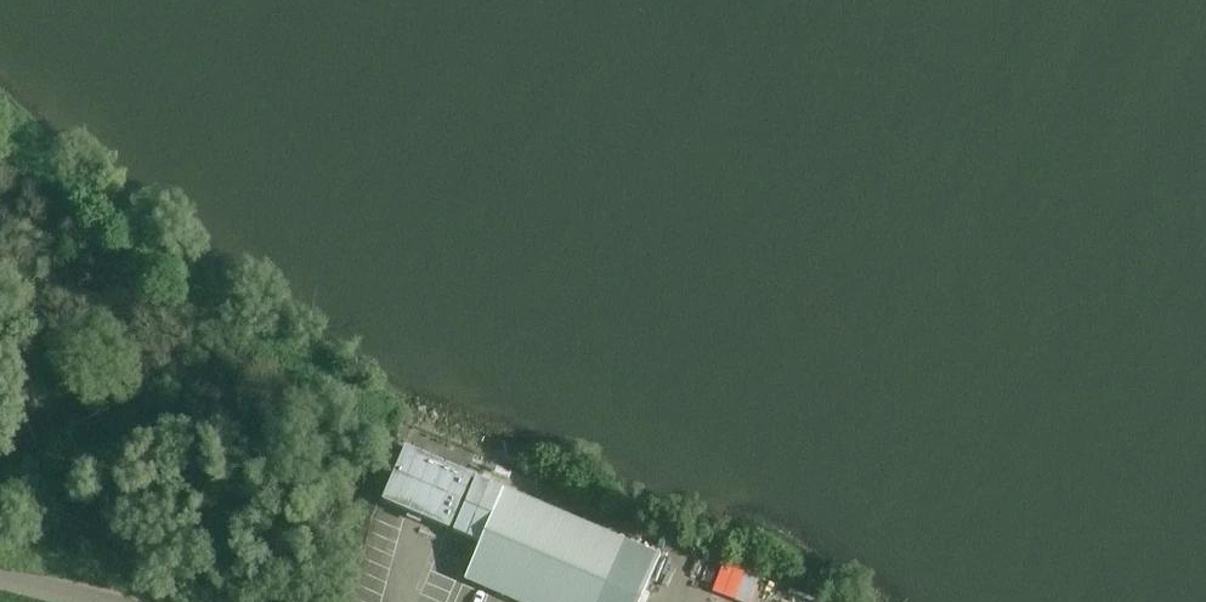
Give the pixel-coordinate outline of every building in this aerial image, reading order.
[(381,501),(480,543),(464,579),(517,601),(640,601),(660,557),(405,447),(381,501)]
